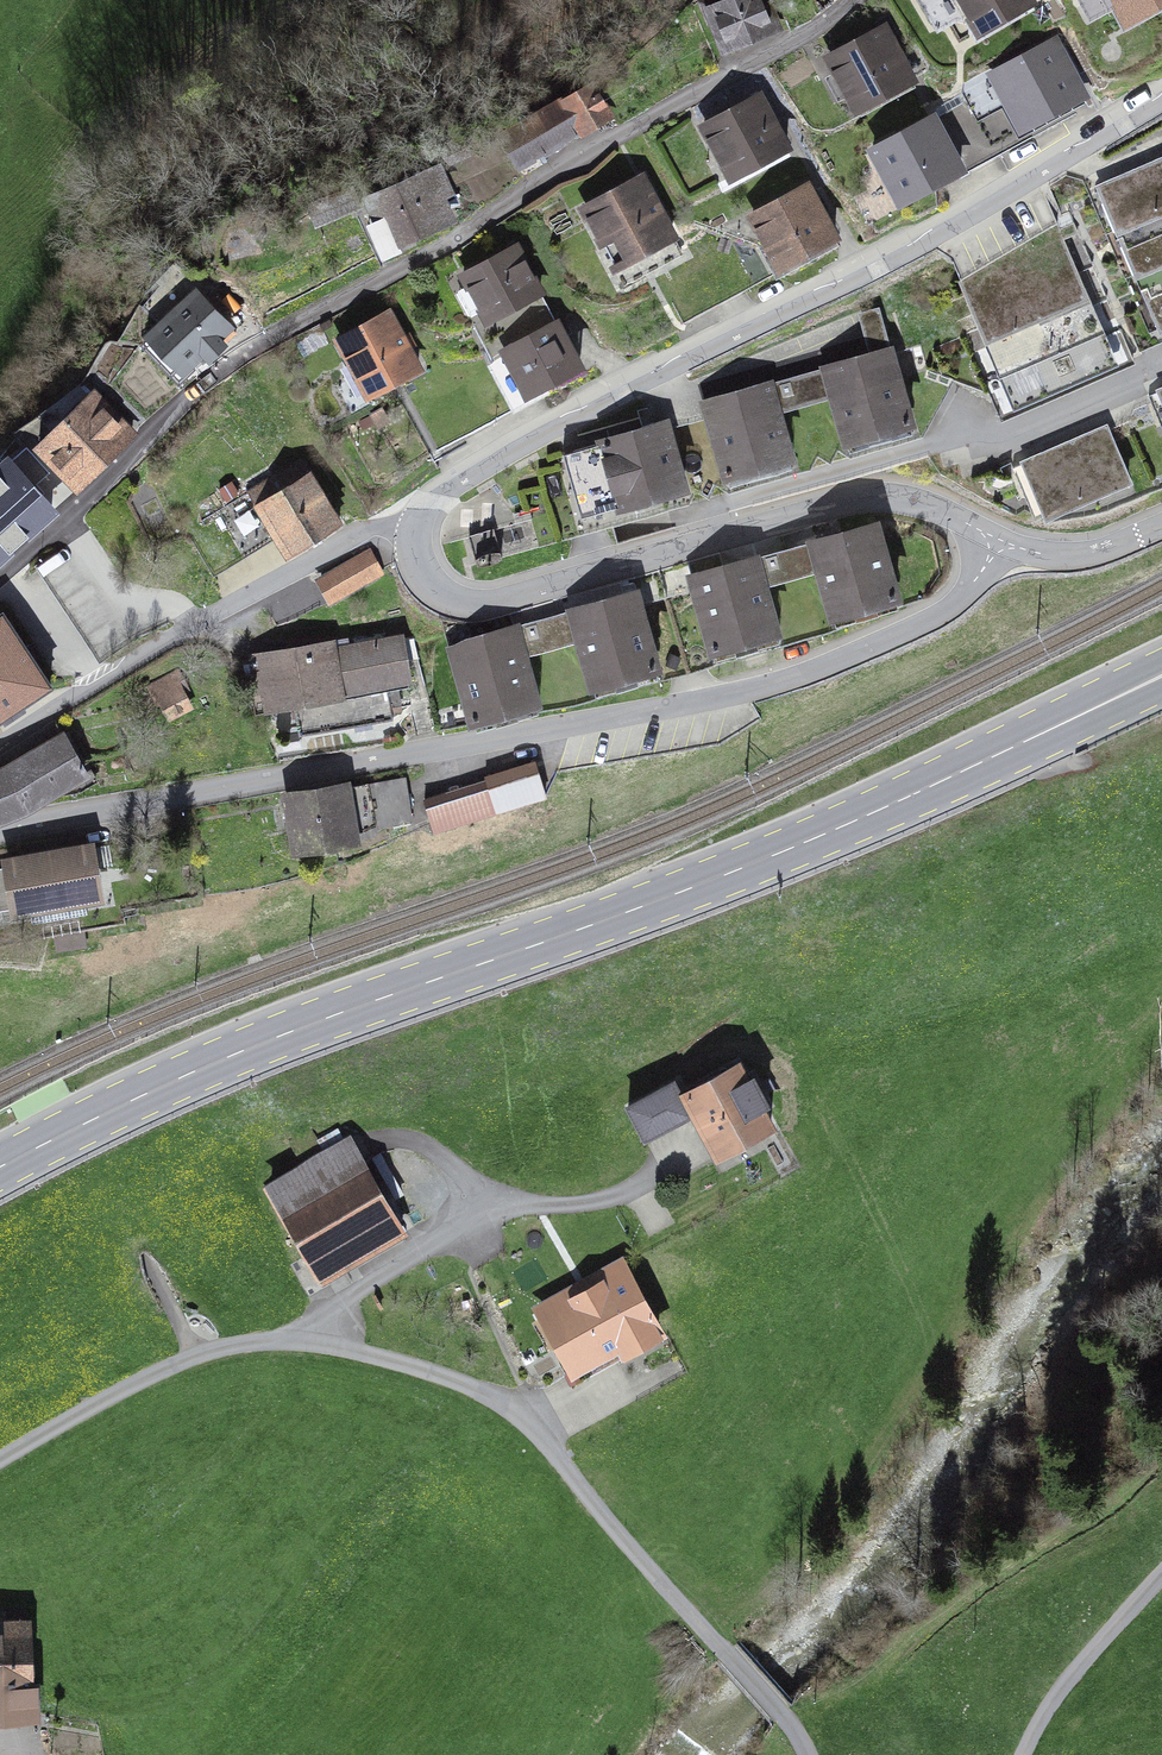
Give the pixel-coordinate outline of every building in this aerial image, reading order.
[(697,8),(714,49),(787,20),(779,0),(718,0),(697,8)] [(968,50),(1037,11),(1031,0),(940,0),(968,50)] [(1125,30),(1161,9),(1161,0),(1108,0),(1125,30)] [(881,22),(819,57),(855,121),(917,87),(881,22)] [(1054,39),(981,80),(1018,147),(1092,106),(1054,39)] [(591,85),(501,141),(521,173),(611,117),(591,85)] [(766,95),(704,129),(735,184),(797,149),(766,95)] [(939,110),(872,148),(903,202),(970,165),(939,110)] [(471,162),(394,193),(414,242),(491,211),(471,162)] [(1081,201),(1141,347),(1161,339),(1161,168),(1081,201)] [(661,170),(598,205),(640,280),(703,245),(661,170)] [(814,182),(752,217),(785,276),(847,242),(814,182)] [(1066,226),(949,289),(1014,407),(1131,344),(1066,226)] [(539,238),(472,275),(504,331),(570,294),(539,238)] [(206,293),(149,344),(186,385),(243,333),(206,293)] [(406,306),(349,337),(387,404),(444,372),(406,306)] [(574,318),(518,348),(548,402),(604,371),(574,318)] [(898,345),(702,404),(727,487),(806,464),(792,418),(837,404),(851,449),(923,427),(898,345)] [(94,389),(37,444),(78,485),(134,430),(94,389)] [(1145,404),(1161,443),(1161,396),(1145,404)] [(683,422),(576,455),(597,522),(704,490),(683,422)] [(1088,444),(995,486),(1020,541),(1113,499),(1088,444)] [(327,463),(270,495),(304,555),(361,523),(327,463)] [(0,481),(0,564),(39,509),(0,481)] [(881,514),(687,577),(713,657),(791,632),(775,586),(820,571),(835,617),(907,594),(881,514)] [(375,549),(322,577),(337,606),(390,578),(375,549)] [(642,587),(565,612),(592,695),(669,671),(642,587)] [(0,622),(0,725),(51,690),(3,620),(0,622)] [(522,628),(446,652),(473,734),(548,710),(522,628)] [(412,635),(264,654),(271,710),(309,705),(311,718),(421,704),(412,635)] [(187,679),(161,693),(174,717),(200,703),(187,679)] [(0,764),(0,820),(93,775),(70,729),(0,764)] [(554,762),(441,799),(452,833),(566,796),(554,762)] [(419,777),(300,796),(308,848),(427,829),(419,777)] [(120,842),(17,860),(28,920),(131,902),(120,842)] [(685,1081),(636,1108),(654,1141),(705,1113),(732,1161),(789,1130),(753,1064),(694,1097),(685,1081)] [(360,1139),(273,1189),(328,1284),(415,1234),(360,1139)] [(631,1278),(552,1320),(581,1375),(660,1333),(631,1278)] [(0,1618),(0,1726),(39,1727),(41,1619),(0,1618)]
